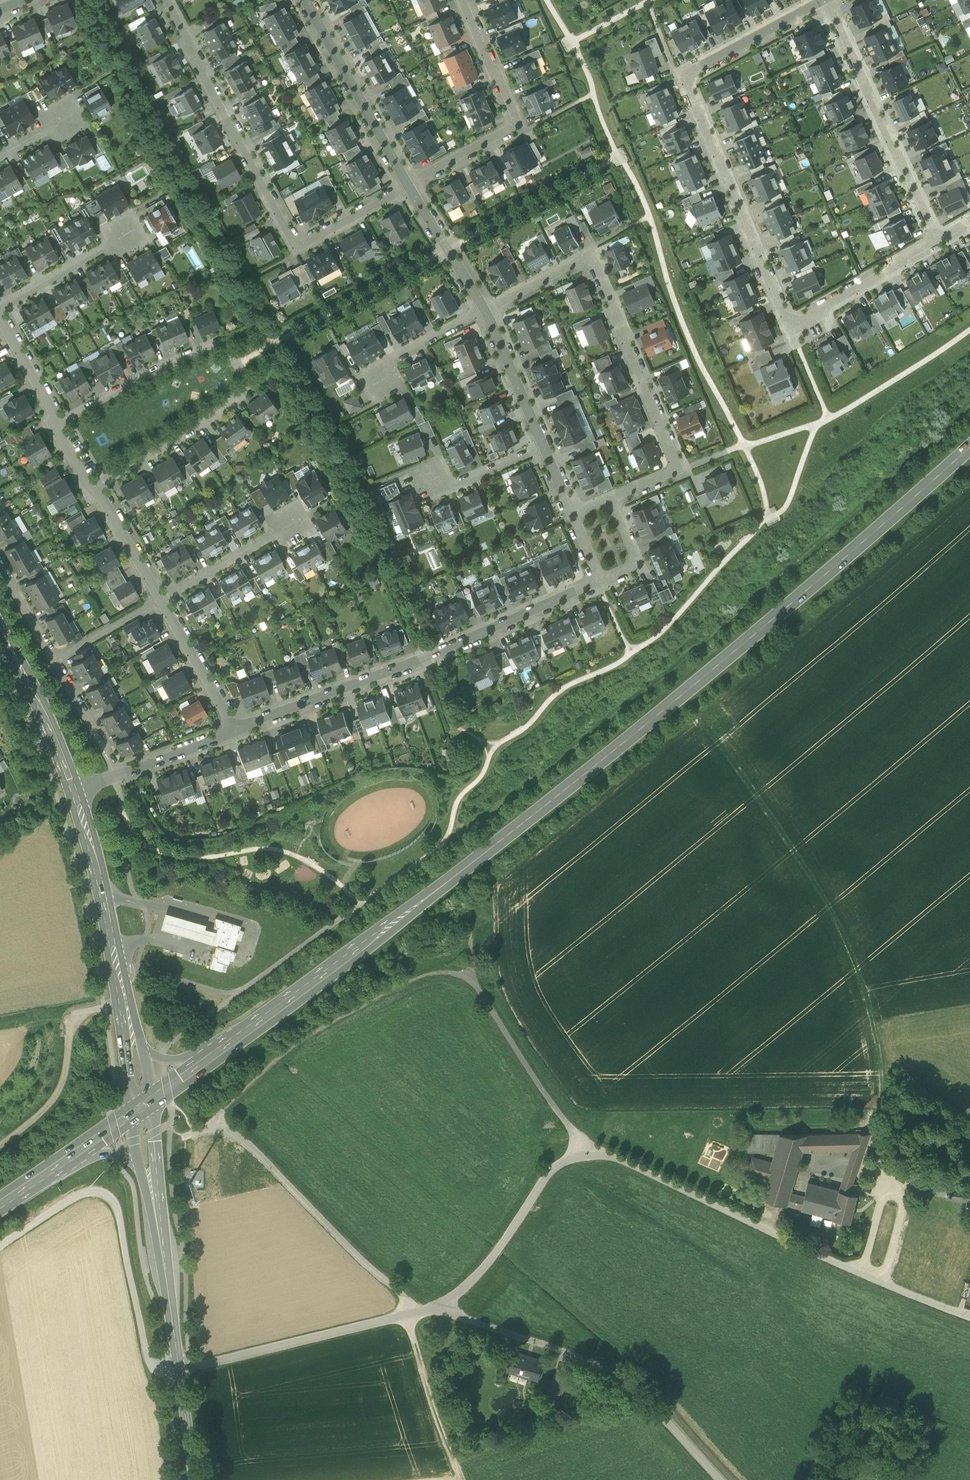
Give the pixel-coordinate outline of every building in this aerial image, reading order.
[(123,11),(143,1),(143,0),(117,0),(123,11)] [(148,11),(155,7),(151,0),(143,0),(143,1),(148,11)] [(357,0),(329,0),(336,13),(349,6),(357,1),(357,0)] [(353,10),(364,4),(367,2),(366,0),(359,0),(357,1),(349,6),(352,11),(353,10)] [(420,3),(425,14),(436,9),(447,5),(445,0),(427,0),(420,3)] [(487,10),(495,26),(517,17),(511,3),(510,0),(501,4),(487,10)] [(704,7),(707,12),(718,6),(715,0),(714,0),(703,6),(704,7)] [(718,6),(731,29),(734,27),(733,25),(742,21),(737,10),(731,0),(730,0),(718,6)] [(737,10),(742,8),(738,0),(731,0),(737,10)] [(753,15),(757,13),(764,10),(763,9),(770,6),(767,0),(745,0),(753,15)] [(859,26),(872,20),(881,16),(874,0),(867,0),(859,4),(859,5),(851,8),(854,15),(852,15),(855,23),(857,22),(859,26)] [(881,16),(888,12),(882,0),(874,0),(881,16)] [(959,1),(965,13),(969,10),(969,0),(961,0),(959,1)] [(259,6),(260,12),(278,7),(276,1),(259,6)] [(959,1),(952,5),(958,16),(959,16),(965,13),(959,1)] [(54,30),(56,34),(61,31),(70,28),(76,25),(73,19),(75,18),(71,10),(70,11),(67,4),(47,13),(48,17),(54,30)] [(367,10),(364,4),(353,10),(356,17),(362,13),(361,13),(367,10)] [(727,31),(731,29),(718,6),(707,12),(706,13),(712,23),(718,34),(726,29),(727,31)] [(265,18),(272,31),(292,20),(285,7),(265,18)] [(707,26),(712,23),(706,13),(707,12),(704,7),(698,10),(704,21),(707,26)] [(425,14),(427,20),(438,15),(436,9),(425,14)] [(969,17),(969,10),(965,13),(959,16),(962,21),(969,17)] [(881,16),(872,20),(875,26),(889,19),(891,18),(888,12),(881,16)] [(343,24),(349,36),(369,26),(362,13),(356,17),(343,24)] [(440,20),(438,15),(427,20),(422,22),(424,27),(429,25),(440,20)] [(128,24),(131,30),(136,28),(147,22),(144,16),(128,24)] [(429,25),(434,36),(457,27),(455,22),(454,23),(452,16),(440,20),(429,25)] [(923,16),(918,19),(921,25),(927,23),(923,16)] [(41,20),(44,27),(38,29),(43,40),(49,38),(46,33),(54,30),(48,17),(41,20)] [(136,28),(148,48),(165,39),(154,18),(147,22),(136,28)] [(203,22),(207,31),(218,25),(214,18),(203,22)] [(34,19),(23,23),(32,45),(43,41),(43,40),(38,29),(34,19)] [(696,19),(683,25),(696,48),(700,46),(699,44),(707,40),(705,36),(698,24),(696,19)] [(873,27),(875,32),(886,27),(886,28),(892,25),(889,19),(875,26),(873,27)] [(300,33),(292,20),(272,31),(280,44),(295,36),(300,33)] [(707,26),(704,21),(698,24),(705,36),(710,34),(707,26)] [(203,33),(210,47),(230,36),(223,22),(218,25),(207,31),(203,33)] [(505,29),(507,34),(518,30),(524,27),(521,22),(505,29)] [(35,51),(32,45),(23,23),(12,28),(16,39),(21,50),(23,56),(35,51)] [(696,48),(683,25),(671,32),(674,38),(681,50),(682,53),(691,49),(692,50),(696,48)] [(894,25),(892,25),(886,28),(892,40),(899,36),(894,25)] [(375,38),(369,26),(349,36),(356,49),(370,41),(375,38)] [(458,31),(457,27),(434,36),(439,47),(450,42),(461,38),(458,31)] [(866,46),(868,51),(892,40),(886,28),(886,27),(875,32),(864,37),(868,45),(866,46)] [(70,28),(61,31),(63,36),(72,32),(70,28)] [(804,34),(795,38),(804,57),(807,55),(823,48),(825,46),(822,41),(824,40),(821,32),(819,33),(816,28),(811,30),(810,29),(803,33),(804,34)] [(507,34),(502,36),(503,39),(500,40),(507,56),(525,48),(518,30),(507,34)] [(9,52),(4,41),(0,33),(0,56),(9,52)] [(237,49),(230,36),(210,47),(217,60),(220,58),(234,51),(237,49)] [(280,44),(282,50),(298,41),(295,36),(280,44)] [(370,41),(373,47),(380,44),(384,41),(381,36),(376,39),(375,38),(370,41)] [(648,47),(652,57),(662,53),(656,36),(645,41),(648,47)] [(897,51),(902,49),(904,48),(899,36),(892,40),(897,51)] [(673,54),(681,50),(674,38),(668,41),(673,54)] [(16,39),(11,42),(10,39),(4,41),(9,52),(12,58),(17,56),(18,58),(24,56),(23,56),(21,50),(16,39)] [(886,57),(898,52),(897,51),(892,40),(868,51),(870,55),(872,54),(876,62),(886,57)] [(301,46),(298,41),(282,50),(285,55),(301,46)] [(439,47),(441,53),(452,48),(450,42),(439,47)] [(285,55),(293,68),(313,57),(305,44),(301,46),(285,55)] [(383,49),(380,44),(373,47),(369,49),(372,55),(383,49)] [(456,47),(452,48),(441,53),(439,54),(442,60),(446,59),(458,53),(456,47)] [(636,70),(640,78),(645,75),(652,73),(658,70),(652,57),(648,47),(630,54),(633,61),(631,62),(635,70),(636,70)] [(823,48),(807,55),(809,61),(816,58),(825,53),(823,48)] [(522,56),(525,63),(535,59),(535,60),(540,57),(542,57),(539,49),(522,56)] [(902,49),(897,51),(898,52),(886,57),(889,62),(905,55),(902,49)] [(446,59),(451,72),(472,63),(466,50),(458,53),(446,59)] [(220,58),(222,63),(237,56),(234,51),(220,58)] [(364,63),(370,73),(389,62),(383,52),(364,63)] [(145,60),(148,66),(154,63),(153,63),(162,58),(160,53),(145,60)] [(154,63),(164,82),(181,72),(178,66),(179,65),(176,59),(175,59),(171,53),(162,58),(153,63),(154,63)] [(952,54),(944,57),(947,64),(955,60),(952,54)] [(238,55),(237,56),(222,63),(225,69),(241,61),(238,55)] [(889,62),(891,68),(901,63),(908,60),(905,55),(889,62)] [(320,70),(313,57),(293,68),(300,81),(303,79),(317,71),(320,70)] [(540,57),(535,60),(538,67),(543,65),(540,57)] [(802,71),(810,68),(809,67),(818,63),(816,58),(809,61),(800,65),(802,71)] [(810,68),(815,80),(836,70),(830,58),(818,63),(809,67),(810,68)] [(541,74),(538,67),(535,60),(535,59),(525,63),(513,69),(519,83),(541,74)] [(227,78),(230,83),(251,72),(245,61),(225,72),(228,78),(227,78)] [(396,75),(389,62),(370,73),(377,85),(388,79),(396,75)] [(477,77),(472,63),(451,72),(457,86),(470,80),(477,77)] [(881,73),(889,91),(907,82),(903,74),(905,73),(901,63),(891,68),(881,73)] [(65,66),(52,73),(63,92),(67,89),(66,88),(75,83),(65,66)] [(808,83),(815,80),(810,68),(802,71),(808,83)] [(842,83),(836,70),(815,80),(821,93),(830,89),(842,83)] [(303,79),(306,85),(320,77),(317,71),(303,79)] [(256,83),(251,72),(230,83),(232,89),(233,88),(236,94),(256,83)] [(388,79),(391,85),(404,78),(401,72),(396,75),(388,79)] [(59,94),(63,92),(52,73),(39,81),(49,98),(58,93),(59,94)] [(655,79),(652,73),(645,75),(647,82),(655,79)] [(716,81),(709,84),(715,99),(721,97),(732,92),(737,90),(731,75),(723,78),(722,77),(715,80),(716,81)] [(407,76),(404,78),(391,85),(395,92),(405,87),(405,88),(411,84),(407,76)] [(323,82),(320,77),(306,85),(309,90),(323,82)] [(535,85),(537,91),(546,87),(554,84),(551,78),(535,85)] [(453,87),(456,94),(473,87),(470,80),(457,86),(453,87)] [(306,92),(313,105),(333,94),(326,81),(323,82),(309,90),(306,92)] [(647,89),(649,95),(664,89),(661,83),(647,89)] [(85,93),(87,98),(101,90),(98,85),(85,93)] [(37,87),(32,90),(38,100),(43,97),(37,87)] [(166,95),(169,100),(174,97),(183,92),(180,87),(166,95)] [(181,111),(184,116),(202,106),(192,87),(183,92),(174,97),(176,103),(173,104),(177,112),(181,111)] [(384,99),(390,110),(411,98),(405,88),(405,87),(395,92),(384,99)] [(524,96),(532,114),(545,109),(554,105),(546,87),(537,91),(524,96)] [(242,93),(245,99),(256,93),(253,88),(242,93)] [(673,101),(669,91),(667,92),(665,88),(664,89),(649,95),(646,96),(652,110),(673,101)] [(455,95),(457,100),(470,95),(468,89),(455,95)] [(461,99),(467,113),(489,104),(487,99),(483,89),(461,99)] [(821,93),(819,94),(822,99),(826,97),(833,94),(830,89),(821,93)] [(33,103),(38,100),(32,90),(27,93),(33,103)] [(84,100),(94,118),(111,108),(101,90),(87,98),(84,100)] [(828,103),(844,95),(842,90),(833,94),(826,97),(828,103)] [(721,97),(723,103),(729,100),(734,98),(732,92),(721,97)] [(23,100),(29,110),(35,107),(33,103),(27,93),(21,96),(23,100)] [(257,93),(256,93),(245,99),(242,100),(245,106),(259,98),(257,93)] [(340,107),(333,94),(313,105),(320,118),(323,116),(338,108),(340,107)] [(831,116),(834,122),(843,118),(852,113),(855,112),(853,106),(854,105),(851,100),(850,100),(847,94),(844,95),(828,103),(825,104),(828,110),(831,116)] [(912,100),(910,95),(894,102),(903,120),(908,118),(918,113),(916,107),(917,107),(914,100),(912,100)] [(242,107),(249,120),(270,110),(263,96),(259,98),(245,106),(242,107)] [(731,106),(742,101),(740,96),(734,98),(729,100),(731,106)] [(418,111),(411,98),(390,110),(398,123),(408,117),(418,111)] [(23,100),(11,107),(23,128),(35,121),(29,110),(23,100)] [(675,116),(677,116),(675,112),(677,111),(673,101),(652,110),(658,124),(661,122),(675,116)] [(724,121),(746,111),(742,101),(731,106),(720,110),(724,121)] [(491,109),(489,104),(467,113),(473,128),(495,119),(491,109)] [(23,128),(11,107),(0,113),(0,115),(5,124),(11,134),(23,128)] [(326,121),(327,121),(338,115),(341,113),(338,108),(323,116),(326,121)] [(408,117),(411,122),(427,114),(423,108),(418,111),(408,117)] [(277,123),(270,110),(249,120),(257,134),(260,132),(274,124),(277,123)] [(918,113),(908,118),(911,123),(927,115),(924,110),(918,113)] [(740,126),(751,121),(746,111),(724,121),(729,131),(740,126)] [(846,123),(851,120),(855,118),(852,113),(843,118),(846,123)] [(430,120),(427,114),(411,122),(414,128),(424,122),(425,122),(430,120)] [(341,120),(338,115),(327,121),(330,126),(341,120)] [(911,123),(913,128),(930,121),(927,115),(911,123)] [(678,122),(675,116),(661,122),(663,128),(676,123),(678,122)] [(749,129),(759,125),(756,119),(751,121),(740,126),(742,132),(749,129)] [(327,131),(332,142),(353,130),(351,125),(350,126),(347,120),(327,131)] [(481,125),(483,130),(494,126),(492,120),(481,125)] [(840,132),(854,126),(851,120),(846,123),(835,128),(838,133),(840,132)] [(186,129),(191,136),(193,135),(205,128),(201,121),(186,129)] [(913,143),(916,149),(938,139),(930,121),(913,128),(908,131),(910,136),(913,143)] [(403,134),(411,147),(432,135),(425,122),(424,122),(414,128),(403,134)] [(662,136),(664,135),(679,129),(676,123),(663,128),(659,130),(662,136)] [(840,132),(849,150),(869,140),(866,134),(867,133),(864,127),(863,128),(860,123),(854,126),(840,132)] [(262,137),(264,137),(277,130),(274,124),(260,132),(262,137)] [(193,135),(203,153),(209,150),(209,151),(212,152),(215,150),(216,147),(215,146),(221,143),(211,125),(205,128),(193,135)] [(673,151),(691,143),(684,127),(679,129),(664,135),(667,143),(668,144),(669,144),(673,151)] [(278,129),(277,130),(264,137),(267,142),(281,134),(278,129)] [(735,135),(737,140),(751,134),(749,129),(742,132),(735,135)] [(356,136),(353,130),(332,142),(338,152),(358,141),(356,136)] [(262,144),(269,157),(291,146),(283,133),(281,134),(267,142),(262,144)] [(733,142),(739,156),(760,147),(754,133),(751,134),(737,140),(733,142)] [(438,148),(432,135),(411,147),(418,160),(429,154),(439,149),(438,148)] [(86,137),(79,141),(72,145),(65,149),(67,152),(74,165),(75,164),(80,161),(81,163),(90,158),(89,156),(94,153),(95,153),(88,140),(86,137)] [(94,153),(96,155),(101,152),(93,137),(88,140),(95,153),(94,153)] [(528,145),(536,161),(542,157),(534,141),(528,145)] [(509,167),(514,176),(522,172),(523,174),(531,169),(530,167),(538,163),(536,161),(528,145),(526,142),(518,146),(516,145),(516,146),(511,148),(510,148),(510,151),(502,155),(509,167)] [(929,149),(932,155),(943,150),(949,148),(946,142),(929,149)] [(47,145),(35,152),(45,170),(57,163),(58,163),(54,156),(47,145)] [(344,153),(347,158),(361,150),(358,145),(344,153)] [(429,154),(431,160),(447,151),(444,145),(438,148),(439,149),(429,154)] [(297,158),(291,146),(269,157),(276,170),(297,158)] [(766,160),(760,147),(739,156),(745,169),(749,168),(763,162),(766,160)] [(856,159),(871,153),(869,147),(853,154),(856,159)] [(364,155),(361,150),(347,158),(350,163),(364,155)] [(675,156),(678,162),(692,156),(690,150),(675,156)] [(925,173),(948,162),(943,150),(932,155),(921,160),(925,168),(923,169),(925,173)] [(862,172),(864,177),(882,169),(874,151),(871,153),(856,159),(858,165),(857,165),(861,173),(862,172)] [(47,173),(45,170),(35,152),(21,160),(31,177),(33,181),(47,173)] [(57,163),(61,170),(68,166),(62,155),(60,152),(54,156),(58,163),(57,163)] [(68,166),(70,170),(76,166),(75,164),(74,165),(67,152),(62,155),(68,166)] [(346,165),(354,178),(374,167),(367,154),(364,155),(350,163),(346,165)] [(702,168),(697,159),(695,160),(693,155),(692,156),(678,162),(675,163),(680,177),(702,168)] [(799,161),(801,166),(810,162),(808,157),(799,161)] [(956,158),(948,162),(954,173),(959,171),(961,170),(956,158)] [(198,168),(203,176),(213,170),(212,170),(216,167),(212,160),(198,168)] [(213,170),(222,187),(240,177),(230,160),(216,167),(212,170),(213,170)] [(492,161),(481,167),(492,188),(503,182),(492,161)] [(749,168),(751,173),(758,170),(765,168),(763,162),(749,168)] [(948,162),(925,173),(927,177),(929,176),(932,184),(943,179),(954,174),(954,173),(948,162)] [(530,167),(531,169),(533,174),(541,170),(538,163),(530,167)] [(758,170),(761,176),(772,171),(777,169),(775,163),(765,168),(758,170)] [(0,172),(0,174),(11,193),(22,187),(16,176),(10,166),(0,172)] [(381,180),(374,167),(354,178),(361,191),(364,189),(379,182),(379,181),(381,180)] [(482,193),(492,188),(481,167),(470,173),(475,181),(480,192),(481,194),(482,193)] [(504,170),(512,186),(518,183),(514,176),(509,167),(504,170)] [(706,178),(702,168),(680,177),(686,191),(689,190),(704,184),(705,183),(703,179),(706,178)] [(777,169),(772,171),(776,181),(783,178),(779,168),(777,169)] [(750,180),(754,191),(776,181),(772,171),(761,176),(750,180)] [(954,174),(943,179),(946,185),(962,177),(959,171),(954,173),(954,174)] [(526,179),(523,174),(522,172),(514,176),(518,183),(526,179)] [(22,187),(28,184),(26,180),(22,173),(16,176),(22,187)] [(11,193),(0,174),(0,200),(11,193)] [(324,186),(328,195),(337,191),(328,175),(319,179),(323,186),(324,186)] [(31,177),(26,180),(28,184),(31,189),(36,186),(33,181),(31,177)] [(962,177),(946,185),(949,192),(959,188),(965,185),(962,177)] [(776,181),(780,191),(787,189),(783,178),(776,181)] [(452,200),(455,206),(469,198),(463,188),(458,179),(444,186),(447,192),(445,193),(450,202),(452,200)] [(871,203),(893,193),(887,180),(874,186),(865,190),(871,203)] [(470,185),(475,195),(480,192),(475,181),(469,184),(470,185)] [(780,191),(776,181),(754,191),(758,201),(769,196),(780,191)] [(865,190),(874,186),(872,181),(855,188),(858,194),(865,190)] [(364,189),(367,195),(382,187),(379,182),(364,189)] [(612,182),(604,186),(607,192),(615,188),(612,182)] [(699,192),(706,189),(704,184),(689,190),(692,195),(699,192)] [(469,198),(470,200),(476,197),(475,195),(470,185),(463,188),(469,198)] [(959,188),(966,204),(969,202),(969,195),(965,185),(959,188)] [(323,186),(310,193),(321,213),(334,205),(328,195),(324,186),(323,186)] [(105,212),(107,215),(114,212),(115,213),(122,210),(121,208),(127,204),(117,187),(111,190),(110,189),(103,192),(104,194),(97,198),(105,212)] [(492,188),(482,193),(485,199),(495,193),(492,188)] [(938,197),(946,213),(966,204),(959,188),(949,192),(938,197)] [(778,199),(783,197),(780,191),(769,196),(772,202),(778,199)] [(692,205),(702,200),(699,192),(692,195),(682,199),(686,208),(692,205)] [(223,200),(226,205),(233,201),(239,198),(236,193),(223,200)] [(239,212),(244,222),(259,214),(248,193),(239,198),(233,201),(234,202),(237,200),(240,207),(239,212)] [(307,220),(321,213),(310,193),(297,201),(296,201),(301,210),(307,220)] [(893,193),(871,203),(877,216),(886,212),(899,206),(893,193)] [(285,198),(293,214),(301,210),(296,201),(297,201),(293,194),(285,198)] [(702,200),(692,205),(700,226),(722,217),(713,196),(702,200)] [(85,205),(93,219),(105,212),(97,198),(85,205)] [(146,208),(149,213),(165,205),(162,199),(146,208)] [(767,210),(781,204),(778,199),(772,202),(764,205),(767,210)] [(447,210),(455,206),(452,200),(450,202),(444,205),(447,210)] [(590,213),(599,208),(595,200),(581,208),(590,224),(594,221),(590,213)] [(594,221),(601,233),(622,221),(611,201),(599,208),(590,213),(594,221)] [(763,212),(769,226),(790,217),(784,203),(781,204),(767,210),(763,212)] [(160,230),(163,236),(178,227),(175,222),(175,221),(171,213),(165,204),(165,205),(149,213),(145,216),(155,233),(160,230)] [(94,221),(93,219),(85,205),(80,209),(84,216),(84,215),(89,224),(94,221)] [(901,211),(899,206),(886,212),(888,217),(901,211)] [(390,234),(394,241),(410,232),(406,226),(407,225),(403,217),(402,218),(398,211),(382,220),(386,227),(384,228),(388,235),(390,234)] [(569,225),(574,234),(582,230),(579,224),(574,214),(566,219),(569,225)] [(84,216),(72,222),(84,243),(96,236),(89,224),(84,215),(84,216)] [(796,230),(790,217),(769,226),(775,239),(778,238),(792,232),(796,230)] [(882,227),(891,223),(888,217),(872,224),(875,231),(882,227)] [(882,227),(890,245),(912,235),(904,217),(891,223),(882,227)] [(582,230),(586,236),(591,233),(584,221),(579,224),(582,230)] [(72,250),(84,243),(72,222),(60,229),(72,250)] [(49,229),(52,234),(58,245),(64,241),(55,225),(49,229)] [(563,250),(564,252),(571,248),(572,250),(577,247),(576,246),(580,244),(574,234),(569,225),(563,228),(563,227),(554,231),(555,233),(554,233),(563,250)] [(258,234),(259,235),(260,238),(262,237),(262,236),(257,227),(241,236),(244,241),(258,234)] [(341,242),(349,258),(356,254),(357,256),(364,252),(364,251),(370,247),(371,247),(369,243),(362,231),(341,242)] [(251,239),(262,259),(269,255),(269,254),(271,253),(272,255),(280,251),(269,232),(262,236),(262,237),(260,238),(259,235),(251,239)] [(781,243),(788,240),(795,238),(792,232),(778,238),(781,243)] [(541,243),(546,252),(551,249),(542,233),(537,236),(541,243)] [(709,244),(717,240),(714,233),(697,240),(700,247),(701,247),(709,244)] [(58,245),(52,234),(47,237),(52,248),(58,245)] [(709,244),(714,256),(735,247),(730,235),(717,240),(709,244)] [(619,239),(622,245),(628,242),(626,236),(619,239)] [(799,236),(795,238),(788,240),(790,246),(801,241),(799,236)] [(47,237),(36,243),(48,264),(58,258),(52,248),(47,237)] [(806,251),(812,249),(808,238),(801,241),(806,251)] [(370,247),(377,259),(384,255),(376,239),(369,243),(371,247),(370,247)] [(779,251),(784,261),(806,251),(801,241),(790,246),(779,251)] [(38,270),(48,264),(36,243),(26,249),(32,260),(38,270)] [(523,253),(533,269),(550,260),(546,252),(541,243),(536,246),(536,245),(528,249),(528,250),(523,253)] [(709,244),(701,247),(706,259),(714,256),(709,244)] [(606,251),(614,270),(630,264),(622,245),(606,251)] [(158,251),(164,261),(171,257),(165,246),(158,251)] [(21,266),(26,263),(20,252),(18,247),(10,252),(13,257),(15,255),(21,266)] [(330,250),(336,261),(342,257),(336,247),(330,250)] [(505,258),(509,264),(510,264),(516,261),(509,247),(501,251),(505,258)] [(741,261),(735,247),(714,256),(720,269),(720,270),(731,265),(735,263),(741,261)] [(309,262),(318,277),(328,272),(339,266),(336,261),(330,250),(329,248),(308,260),(309,262)] [(26,249),(20,252),(26,263),(32,260),(26,249)] [(810,261),(814,260),(817,259),(812,249),(806,251),(810,261)] [(955,254),(964,269),(969,266),(969,263),(962,250),(955,254)] [(137,259),(147,276),(152,273),(161,268),(153,254),(151,251),(137,259)] [(166,265),(164,261),(158,251),(153,254),(161,268),(166,265)] [(810,261),(806,251),(784,261),(788,271),(799,266),(810,261)] [(943,262),(937,266),(948,285),(967,275),(964,269),(955,254),(948,258),(947,256),(942,259),(943,262)] [(13,257),(5,261),(17,282),(27,276),(21,266),(15,255),(13,257)] [(714,256),(706,259),(712,273),(714,272),(720,269),(714,256)] [(497,280),(500,287),(516,278),(513,272),(514,271),(510,264),(509,264),(505,258),(489,266),(493,273),(491,274),(495,281),(497,280)] [(137,259),(126,265),(136,282),(147,276),(137,259)] [(799,266),(801,272),(812,267),(816,265),(814,260),(810,261),(799,266)] [(17,282),(5,261),(0,264),(0,277),(6,288),(17,282)] [(108,261),(97,267),(108,286),(119,280),(115,272),(108,261)] [(303,265),(304,267),(311,280),(312,281),(318,277),(309,262),(303,265)] [(292,270),(294,273),(304,267),(303,265),(302,264),(292,270)] [(720,270),(720,269),(714,272),(717,278),(734,271),(731,265),(720,270)] [(97,293),(108,286),(97,267),(86,273),(97,293)] [(300,286),(311,280),(304,267),(294,273),(299,282),(298,282),(300,286)] [(814,272),(812,267),(801,272),(795,274),(798,279),(814,272)] [(119,280),(122,285),(129,281),(121,268),(115,272),(119,280)] [(152,273),(156,281),(165,276),(161,268),(152,273)] [(913,278),(907,281),(910,287),(918,300),(919,299),(937,289),(926,270),(920,274),(919,272),(912,276),(913,278)] [(278,276),(280,280),(288,275),(286,271),(278,276)] [(719,284),(725,282),(736,277),(734,271),(717,278),(719,284)] [(328,272),(318,277),(322,284),(332,279),(328,272)] [(798,279),(792,282),(799,297),(806,294),(806,295),(813,292),(812,291),(821,288),(815,272),(814,272),(798,279)] [(746,273),(736,277),(725,282),(731,295),(752,287),(746,273)] [(298,287),(296,284),(291,274),(288,275),(280,280),(271,285),(278,298),(281,303),(290,298),(287,293),(298,287)] [(634,282),(636,289),(646,285),(648,288),(654,285),(650,275),(634,282)] [(75,279),(64,286),(75,305),(86,299),(75,279)] [(556,288),(558,293),(567,290),(575,286),(572,281),(556,288)] [(567,290),(576,311),(592,304),(589,297),(591,297),(588,289),(586,290),(583,283),(575,286),(567,290)] [(624,294),(631,310),(638,307),(639,309),(654,303),(648,288),(646,285),(636,289),(624,294)] [(64,312),(75,305),(64,286),(53,292),(64,312)] [(302,294),(298,287),(287,293),(290,298),(291,300),(302,294)] [(758,300),(752,287),(731,295),(735,305),(736,309),(739,308),(751,303),(758,300)] [(901,287),(894,291),(903,306),(909,302),(903,291),(901,287)] [(918,300),(910,287),(903,291),(909,302),(912,307),(920,302),(919,299),(918,300)] [(439,309),(442,316),(458,308),(448,289),(432,298),(436,304),(435,306),(437,309),(439,309)] [(887,292),(886,291),(879,295),(880,296),(874,300),(879,310),(885,321),(894,316),(905,310),(903,306),(894,291),(893,289),(887,292)] [(735,305),(731,295),(725,298),(729,307),(735,305)] [(42,298),(31,305),(42,324),(53,318),(42,298)] [(413,302),(420,314),(425,311),(419,299),(413,302)] [(754,309),(751,303),(739,308),(742,314),(749,311),(754,309)] [(31,331),(42,324),(31,305),(20,311),(26,322),(31,331)] [(520,311),(523,318),(535,313),(535,314),(532,306),(520,311)] [(182,311),(185,318),(189,327),(194,325),(187,308),(182,311)] [(413,308),(401,314),(412,334),(424,328),(413,308)] [(865,328),(871,325),(866,317),(861,308),(855,311),(855,310),(849,314),(849,315),(844,318),(853,335),(859,332),(859,333),(866,329),(865,328)] [(880,324),(885,321),(879,310),(874,313),(880,324)] [(735,324),(741,322),(752,317),(749,311),(742,314),(732,318),(735,324)] [(195,320),(201,335),(219,327),(213,312),(195,320)] [(874,312),(866,317),(871,325),(875,332),(882,328),(880,324),(874,313),(874,312)] [(514,322),(520,336),(540,327),(535,314),(535,313),(523,318),(514,322)] [(741,322),(746,335),(769,326),(767,322),(766,322),(762,313),(752,317),(741,322)] [(400,341),(412,334),(401,314),(389,321),(400,341)] [(377,318),(380,323),(386,334),(391,330),(383,315),(377,318)] [(573,323),(576,329),(583,326),(592,322),(590,316),(573,323)] [(898,323),(894,316),(885,321),(890,328),(898,323)] [(179,318),(167,323),(177,345),(188,340),(187,337),(180,321),(179,318)] [(192,335),(189,327),(185,318),(180,321),(187,337),(192,335)] [(590,343),(591,344),(608,337),(600,319),(592,322),(583,326),(583,327),(590,343)] [(663,319),(657,321),(661,329),(664,327),(666,327),(663,319)] [(647,326),(650,333),(661,329),(657,321),(647,326)] [(21,325),(30,341),(35,338),(31,331),(26,322),(21,325)] [(166,350),(177,345),(167,323),(157,328),(160,337),(166,350)] [(378,338),(386,334),(380,323),(372,327),(373,330),(374,330),(378,338)] [(771,331),(769,326),(746,335),(747,338),(752,349),(763,345),(773,340),(770,331),(771,331)] [(546,341),(540,327),(520,336),(526,350),(536,345),(546,341)] [(590,343),(583,327),(576,330),(583,346),(590,343)] [(642,336),(650,354),(672,345),(671,344),(675,343),(671,335),(668,336),(664,327),(661,329),(650,333),(642,336)] [(151,330),(151,331),(155,339),(160,337),(157,328),(151,330)] [(373,330),(361,337),(372,356),(384,350),(378,338),(374,330),(373,330)] [(159,348),(155,339),(151,331),(144,334),(145,335),(153,350),(159,348)] [(145,335),(134,340),(145,361),(155,355),(153,350),(145,335)] [(450,341),(452,346),(455,345),(464,341),(461,336),(450,341)] [(845,336),(835,342),(841,351),(844,350),(844,351),(852,347),(845,336)] [(359,363),(372,356),(361,337),(349,344),(353,352),(359,363)] [(455,345),(461,358),(480,350),(475,337),(464,341),(455,345)] [(742,340),(747,352),(752,349),(747,338),(742,340)] [(134,366),(145,361),(134,340),(123,346),(128,355),(134,366)] [(536,345),(540,355),(553,349),(549,340),(546,341),(536,345)] [(849,359),(844,351),(844,350),(841,351),(835,342),(834,340),(819,348),(825,360),(824,361),(830,370),(831,369),(839,365),(849,359)] [(121,341),(115,345),(122,357),(123,359),(128,355),(123,346),(121,341)] [(335,349),(338,356),(344,353),(340,345),(338,342),(332,345),(334,349),(335,349)] [(344,353),(345,356),(350,353),(345,342),(340,345),(344,353)] [(117,360),(122,357),(115,345),(115,344),(109,347),(111,351),(117,360)] [(763,345),(752,349),(747,352),(749,357),(752,356),(766,350),(763,345)] [(846,350),(851,358),(857,355),(853,347),(846,350)] [(557,348),(553,349),(540,355),(543,362),(553,358),(560,355),(557,348)] [(339,380),(340,382),(349,378),(346,372),(347,372),(338,356),(335,349),(334,349),(314,360),(322,376),(325,375),(327,379),(335,375),(336,378),(337,377),(339,380)] [(760,367),(774,362),(768,349),(766,350),(752,356),(754,362),(750,363),(753,370),(760,367)] [(485,362),(480,350),(461,358),(466,371),(474,367),(485,362)] [(111,351),(101,357),(113,377),(123,372),(117,360),(111,351)] [(594,360),(599,371),(614,365),(609,354),(594,360)] [(103,383),(113,377),(101,357),(91,362),(96,372),(103,383)] [(683,368),(690,365),(687,357),(680,360),(683,368)] [(412,384),(414,388),(421,385),(428,383),(428,381),(430,379),(435,376),(430,365),(426,358),(420,361),(414,364),(405,369),(412,383),(412,384),(412,385),(412,384)] [(533,366),(539,382),(560,373),(553,358),(543,362),(533,366)] [(784,394),(795,389),(782,358),(774,362),(760,367),(771,394),(782,390),(784,394)] [(89,359),(83,362),(91,375),(96,372),(91,362),(89,359)] [(663,368),(666,375),(679,370),(683,369),(680,361),(663,368)] [(91,375),(83,362),(78,365),(80,369),(80,368),(85,378),(91,375)] [(435,376),(438,381),(444,378),(435,362),(430,365),(435,376)] [(14,379),(5,363),(0,365),(0,387),(14,379)] [(605,381),(610,393),(628,385),(620,364),(601,372),(599,376),(601,380),(605,381)] [(839,365),(831,369),(834,376),(843,371),(839,365)] [(463,372),(466,377),(477,373),(474,367),(466,371),(463,372)] [(80,369),(70,374),(81,395),(92,389),(85,378),(80,368),(80,369)] [(660,378),(669,400),(681,395),(682,391),(687,389),(679,370),(666,375),(660,378)] [(468,383),(479,378),(477,373),(466,377),(460,380),(463,386),(468,384),(468,383)] [(566,388),(560,373),(539,382),(546,397),(566,388)] [(71,401),(81,395),(70,374),(59,380),(65,391),(71,401)] [(468,384),(474,398),(496,388),(490,374),(479,378),(468,383),(468,384)] [(322,376),(319,377),(325,387),(339,380),(337,377),(336,378),(335,375),(327,379),(325,375),(322,376)] [(54,383),(60,394),(65,391),(59,380),(54,383)] [(556,395),(558,401),(573,395),(575,394),(572,388),(556,395)] [(773,399),(784,394),(782,390),(771,394),(773,399)] [(2,408),(4,407),(3,406),(8,403),(7,402),(14,398),(12,392),(0,399),(0,405),(2,408)] [(254,413),(261,423),(277,411),(274,405),(275,403),(272,399),(269,399),(265,394),(249,406),(254,413)] [(15,419),(19,420),(34,412),(24,395),(15,399),(14,398),(7,402),(8,403),(3,406),(4,407),(9,416),(13,414),(15,419)] [(576,403),(573,395),(558,401),(556,402),(560,409),(572,404),(573,404),(576,403)] [(345,401),(351,412),(361,406),(356,396),(345,401)] [(605,401),(608,408),(612,407),(611,406),(619,403),(616,397),(605,401)] [(628,429),(628,430),(641,424),(645,423),(633,397),(619,403),(611,406),(612,407),(616,417),(622,414),(624,420),(628,429)] [(404,398),(380,411),(386,423),(390,431),(415,417),(410,409),(404,398)] [(479,408),(485,423),(493,420),(507,414),(501,399),(479,408)] [(683,408),(686,414),(702,407),(700,401),(683,408)] [(552,413),(559,428),(579,420),(573,404),(572,404),(560,409),(552,413)] [(418,424),(419,424),(426,421),(417,405),(410,409),(415,417),(418,424)] [(382,425),(386,423),(380,411),(376,413),(382,425)] [(677,420),(684,435),(694,431),(703,428),(696,412),(677,420)] [(249,416),(259,431),(264,427),(261,423),(254,413),(249,416)] [(223,435),(231,446),(243,437),(244,437),(247,437),(250,435),(250,432),(248,429),(245,428),(236,415),(233,416),(231,417),(230,420),(218,428),(223,435)] [(429,419),(426,421),(419,424),(421,430),(425,428),(429,437),(435,434),(429,419)] [(483,425),(485,430),(495,426),(493,420),(485,423),(483,425)] [(586,435),(579,420),(559,428),(566,444),(573,441),(586,435)] [(624,431),(627,437),(638,433),(644,431),(641,424),(628,430),(628,429),(624,431)] [(13,434),(19,445),(21,444),(20,444),(34,436),(28,425),(13,434)] [(490,435),(497,450),(504,447),(519,441),(512,425),(498,431),(490,435)] [(490,435),(498,431),(495,426),(485,430),(482,431),(484,437),(490,435)] [(425,428),(421,430),(425,439),(429,437),(425,428)] [(464,439),(468,447),(474,445),(467,428),(462,431),(465,438),(464,439)] [(703,428),(694,431),(696,437),(705,433),(703,428)] [(406,463),(412,460),(419,457),(426,454),(422,444),(424,443),(422,438),(419,432),(398,441),(402,450),(401,451),(406,463)] [(576,448),(580,447),(592,441),(589,433),(586,435),(573,441),(576,448)] [(643,445),(638,433),(627,437),(625,438),(630,451),(634,450),(634,449),(643,445)] [(21,444),(29,459),(32,457),(36,463),(38,463),(41,462),(42,459),(50,455),(45,446),(45,445),(44,442),(42,441),(38,434),(34,436),(20,444),(21,444)] [(213,442),(223,456),(228,453),(226,450),(231,446),(223,435),(213,442)] [(203,439),(193,446),(207,465),(217,458),(203,439)] [(455,462),(458,467),(464,464),(464,465),(468,463),(467,462),(474,459),(468,447),(464,439),(463,439),(447,447),(452,457),(454,462),(454,463),(455,462)] [(594,440),(592,441),(580,447),(582,453),(597,447),(594,440)] [(634,450),(642,468),(660,460),(652,442),(643,445),(634,449),(634,450)] [(198,472),(207,465),(193,446),(184,453),(198,472)] [(504,447),(497,450),(489,454),(491,460),(507,453),(504,447)] [(573,461),(579,474),(599,466),(593,452),(573,461)] [(173,458),(162,464),(174,485),(185,479),(178,468),(173,458)] [(164,491),(174,485),(162,464),(152,470),(158,480),(164,491)] [(185,479),(187,484),(193,481),(184,465),(178,468),(185,479)] [(604,478),(599,466),(579,474),(584,487),(596,482),(604,479),(604,478)] [(512,476),(521,472),(518,467),(502,473),(504,479),(512,476)] [(39,477),(46,489),(62,480),(55,468),(39,477)] [(518,490),(520,496),(539,489),(530,468),(521,472),(512,476),(514,483),(513,483),(516,491),(518,490)] [(285,474),(294,490),(299,487),(299,486),(302,484),(300,480),(294,469),(285,474)] [(299,487),(309,505),(328,494),(319,477),(319,476),(319,475),(318,476),(316,473),(313,475),(312,473),(300,480),(302,484),(299,486),(299,487)] [(708,491),(711,498),(717,495),(717,496),(727,492),(727,491),(733,489),(726,473),(720,475),(719,474),(709,478),(710,480),(704,482),(708,491)] [(141,476),(131,482),(143,502),(153,497),(147,486),(141,476)] [(269,503),(271,506),(290,495),(279,476),(269,482),(264,481),(262,486),(260,487),(269,503)] [(596,482),(600,492),(613,487),(609,476),(604,478),(604,479),(596,482)] [(76,500),(72,493),(68,487),(64,479),(62,480),(46,489),(54,502),(55,505),(63,507),(66,507),(67,505),(76,500)] [(158,480),(153,483),(159,493),(164,491),(158,480)] [(379,489),(386,504),(389,503),(388,503),(403,497),(396,481),(379,489)] [(133,508),(143,502),(131,482),(121,488),(127,498),(133,508)] [(160,497),(159,493),(153,483),(147,486),(153,497),(155,500),(160,497)] [(250,493),(259,509),(269,503),(260,487),(250,493)] [(529,498),(539,494),(537,490),(528,495),(529,498)] [(461,498),(469,518),(475,516),(481,514),(486,511),(487,511),(484,505),(478,491),(472,493),(466,495),(466,496),(461,498)] [(697,496),(701,507),(712,502),(711,498),(708,491),(697,496)] [(389,513),(398,533),(403,531),(404,531),(409,529),(412,528),(411,525),(421,521),(422,520),(418,510),(419,509),(415,501),(414,502),(410,493),(403,497),(388,503),(389,503),(392,512),(389,513)] [(641,501),(644,507),(655,503),(660,501),(657,494),(641,501)] [(528,500),(530,506),(542,501),(539,495),(528,500)] [(121,501),(127,511),(133,508),(127,498),(121,501)] [(251,507),(255,514),(260,511),(253,499),(248,502),(251,507)] [(527,507),(530,512),(531,515),(525,517),(529,526),(534,524),(536,527),(552,520),(544,500),(542,501),(530,506),(527,507)] [(55,505),(54,502),(47,506),(52,514),(58,509),(55,505)] [(486,511),(489,517),(496,514),(491,503),(484,505),(487,511),(486,511)] [(633,512),(638,525),(660,515),(655,503),(644,507),(633,512)] [(71,515),(78,511),(74,504),(67,508),(71,515)] [(431,511),(440,531),(444,529),(445,531),(454,527),(453,525),(458,523),(450,504),(445,506),(444,505),(436,508),(436,509),(431,511)] [(241,512),(239,513),(250,533),(258,528),(257,526),(261,524),(255,514),(251,507),(241,512)] [(343,514),(339,516),(335,509),(318,519),(329,540),(330,540),(335,537),(336,539),(342,535),(341,533),(347,530),(343,523),(347,521),(343,514)] [(65,520),(71,530),(74,529),(74,528),(87,521),(81,511),(65,520)] [(454,513),(461,530),(466,527),(459,511),(454,513)] [(10,521),(6,513),(5,512),(0,515),(0,526),(10,521)] [(242,537),(250,533),(239,513),(237,514),(228,520),(232,527),(238,537),(241,535),(242,537)] [(220,518),(227,530),(232,527),(228,520),(225,515),(220,518)] [(666,528),(660,515),(638,525),(644,538),(655,533),(666,528)] [(19,516),(10,521),(15,528),(18,526),(22,533),(27,530),(19,516)] [(74,529),(82,543),(97,535),(102,532),(94,517),(87,521),(74,528),(74,529)] [(217,526),(221,533),(227,530),(220,518),(215,521),(217,526)] [(10,521),(0,526),(0,538),(5,535),(7,534),(15,529),(15,528),(10,521)] [(11,540),(12,539),(22,533),(18,526),(15,528),(15,529),(7,534),(11,540)] [(207,531),(206,532),(217,552),(224,547),(223,546),(227,543),(221,533),(217,526),(207,531)] [(657,540),(659,539),(674,533),(671,526),(666,528),(655,533),(657,540)] [(22,533),(25,539),(26,540),(32,537),(28,529),(27,530),(22,533)] [(97,535),(101,542),(106,539),(102,532),(97,535)] [(209,556),(217,552),(206,532),(204,533),(194,539),(198,546),(204,556),(208,554),(209,556)] [(676,532),(674,533),(659,539),(662,544),(671,540),(678,537),(676,532)] [(25,539),(22,533),(12,539),(15,544),(23,540),(25,539)] [(186,537),(193,549),(198,546),(194,539),(191,534),(186,537)] [(195,552),(193,549),(186,537),(180,540),(183,545),(184,545),(190,556),(195,552)] [(5,550),(12,562),(29,552),(23,540),(15,544),(11,546),(5,550)] [(324,543),(327,547),(333,559),(339,555),(330,540),(329,540),(324,543)] [(649,550),(655,564),(677,554),(671,540),(662,544),(649,550)] [(311,543),(304,547),(315,567),(316,566),(326,560),(321,551),(316,543),(312,545),(311,543)] [(183,545),(172,552),(183,571),(195,564),(190,556),(184,545),(183,545)] [(104,572),(105,573),(117,566),(120,564),(110,546),(95,554),(104,572)] [(565,551),(571,565),(577,562),(569,546),(563,549),(564,551),(565,551)] [(313,568),(315,567),(304,547),(296,552),(297,553),(293,556),(299,566),(303,573),(313,568)] [(327,562),(333,559),(327,547),(321,551),(326,560),(327,562)] [(36,549),(29,552),(36,564),(39,562),(42,560),(36,549)] [(275,549),(263,556),(274,575),(286,569),(282,562),(275,549)] [(564,551),(553,556),(562,578),(574,573),(571,565),(565,551),(564,551)] [(36,564),(29,552),(12,562),(19,574),(25,571),(29,569),(36,564)] [(172,577),(183,571),(172,552),(161,558),(169,571),(172,577)] [(683,568),(677,554),(655,564),(661,578),(683,568)] [(263,582),(274,575),(263,556),(252,563),(259,575),(263,582)] [(403,558),(406,566),(411,564),(408,556),(403,558)] [(550,583),(562,578),(553,556),(541,561),(541,562),(546,574),(550,583)] [(156,561),(163,574),(169,571),(161,558),(156,561)] [(289,574),(294,571),(293,569),(287,559),(282,562),(286,569),(289,574)] [(534,561),(534,562),(529,565),(529,567),(530,566),(536,581),(542,579),(541,576),(546,574),(541,562),(541,561),(540,559),(534,561)] [(29,569),(32,574),(39,570),(42,568),(39,562),(36,564),(29,569)] [(43,574),(48,572),(45,566),(42,568),(39,570),(42,575),(43,574)] [(101,574),(106,582),(121,573),(117,566),(105,573),(104,572),(103,573),(101,574)] [(299,566),(293,569),(294,571),(300,581),(306,578),(303,573),(299,566)] [(529,567),(518,572),(527,594),(540,589),(536,581),(530,566),(529,567)] [(42,575),(39,570),(32,574),(28,576),(31,581),(42,575)] [(238,571),(230,575),(241,594),(243,593),(253,588),(248,580),(242,570),(239,572),(238,571)] [(50,587),(56,583),(49,571),(48,572),(43,574),(50,587)] [(515,599),(527,594),(518,572),(506,577),(512,592),(515,599)] [(127,583),(121,573),(106,582),(110,589),(112,593),(115,591),(114,590),(127,583)] [(25,585),(32,597),(50,587),(43,574),(42,575),(31,581),(25,585)] [(372,585),(379,582),(376,574),(369,578),(372,585)] [(239,595),(241,594),(230,575),(222,579),(223,581),(219,583),(225,594),(230,601),(239,595)] [(259,575),(254,578),(261,590),(266,587),(263,582),(259,575)] [(506,592),(507,594),(512,592),(506,577),(505,575),(499,578),(500,579),(506,592)] [(255,593),(261,590),(254,578),(248,580),(253,588),(255,593)] [(496,584),(500,595),(506,592),(500,579),(495,582),(496,584)] [(121,603),(122,605),(138,596),(130,581),(127,583),(114,590),(115,591),(121,603)] [(110,589),(106,582),(100,585),(104,592),(110,589)] [(652,602),(661,598),(658,592),(654,582),(645,586),(651,599),(652,602)] [(56,583),(50,587),(57,598),(63,594),(56,583)] [(488,585),(483,587),(493,610),(497,608),(496,607),(504,604),(500,595),(496,584),(489,587),(488,585)] [(622,593),(629,609),(651,599),(645,586),(644,584),(622,593)] [(57,598),(50,587),(32,597),(39,609),(45,606),(56,600),(57,599),(57,598)] [(489,612),(493,610),(483,587),(477,590),(478,592),(471,594),(476,605),(480,615),(488,611),(489,612)] [(669,587),(658,592),(661,598),(663,603),(674,598),(669,587)] [(204,590),(197,594),(208,614),(209,613),(219,607),(215,599),(209,589),(205,591),(204,590)] [(464,608),(470,606),(463,590),(457,592),(460,600),(460,599),(464,608)] [(115,591),(112,593),(109,596),(114,606),(121,603),(115,591)] [(465,595),(470,606),(471,608),(476,605),(471,594),(471,593),(465,595)] [(206,614),(208,614),(197,594),(189,598),(190,600),(186,602),(192,613),(196,620),(206,614)] [(225,594),(220,597),(227,609),(232,606),(230,601),(225,594)] [(222,612),(227,609),(220,597),(215,599),(219,607),(222,612)] [(448,605),(457,625),(469,619),(464,608),(460,599),(460,600),(448,605)] [(45,606),(48,611),(59,605),(56,600),(45,606)] [(62,603),(59,605),(48,611),(52,617),(61,611),(62,612),(66,609),(62,603)] [(457,625),(448,605),(436,610),(438,617),(439,617),(442,623),(442,624),(444,630),(457,625)] [(586,625),(589,634),(606,627),(596,605),(580,612),(586,625)] [(45,620),(52,632),(68,623),(62,612),(61,611),(52,617),(45,620)] [(99,616),(104,624),(109,620),(105,613),(99,616)] [(187,616),(195,629),(200,627),(196,620),(192,613),(187,616)] [(569,617),(555,623),(564,644),(578,638),(577,635),(570,620),(569,617)] [(570,620),(577,635),(582,633),(580,628),(576,617),(570,620)] [(101,625),(97,619),(92,622),(96,628),(101,625)] [(123,628),(127,634),(131,631),(141,625),(138,619),(123,628)] [(135,639),(140,646),(148,641),(151,642),(152,639),(160,634),(156,627),(157,626),(156,626),(152,619),(141,625),(131,631),(135,638),(134,639),(135,639)] [(431,625),(434,632),(439,629),(436,622),(431,625)] [(74,634),(68,623),(52,632),(59,644),(66,640),(75,634),(74,634)] [(551,650),(564,644),(555,623),(541,629),(543,632),(549,647),(551,650)] [(587,643),(592,640),(589,634),(586,625),(580,628),(582,633),(587,643)] [(397,630),(402,645),(409,643),(403,628),(397,630)] [(378,638),(384,654),(392,651),(394,653),(398,651),(398,649),(403,647),(402,645),(397,630),(391,632),(391,631),(391,632),(389,631),(387,631),(385,631),(384,633),(383,635),(382,635),(383,636),(378,638)] [(66,640),(69,645),(82,637),(79,631),(74,634),(75,634),(66,640)] [(364,639),(369,651),(376,649),(369,632),(362,635),(364,639)] [(541,644),(544,650),(549,647),(543,632),(537,634),(541,644)] [(530,634),(520,639),(529,661),(540,656),(536,646),(530,634)] [(348,645),(355,665),(372,659),(369,651),(364,639),(348,645)] [(518,666),(529,661),(520,639),(509,644),(514,656),(518,666)] [(335,648),(339,658),(344,656),(338,640),(332,643),(334,648),(335,648)] [(540,656),(541,658),(546,656),(544,650),(541,644),(536,646),(540,656)] [(148,656),(156,671),(175,660),(166,645),(155,651),(148,656)] [(140,653),(143,659),(148,656),(155,651),(152,646),(140,653)] [(76,654),(79,660),(91,653),(88,648),(76,654)] [(334,648),(322,653),(330,674),(343,670),(339,658),(335,648),(334,648)] [(306,651),(300,653),(306,669),(312,667),(308,658),(309,658),(306,651)] [(504,667),(511,664),(509,659),(505,651),(494,656),(500,669),(504,667)] [(468,663),(475,680),(490,674),(491,676),(494,677),(498,676),(499,673),(498,670),(500,669),(494,656),(493,652),(485,656),(485,655),(484,655),(475,658),(475,660),(468,663)] [(96,661),(91,653),(79,660),(71,665),(75,673),(96,661)] [(301,671),(306,669),(300,653),(295,655),(297,663),(298,663),(301,671)] [(316,679),(330,674),(322,653),(309,658),(308,658),(312,667),(316,679)] [(514,656),(509,659),(511,664),(514,670),(519,667),(518,666),(514,656)] [(100,669),(96,661),(75,673),(80,680),(88,676),(100,669)] [(297,663),(285,668),(293,688),(305,684),(301,671),(298,663),(297,663)] [(511,664),(504,667),(507,674),(514,671),(514,670),(511,664)] [(239,677),(246,674),(243,667),(236,670),(239,677)] [(272,668),(266,671),(270,682),(276,680),(273,672),(274,672),(272,668)] [(281,693),(293,688),(285,668),(274,672),(273,672),(276,680),(281,693)] [(88,676),(91,681),(103,674),(100,669),(88,676)] [(265,684),(270,682),(266,671),(260,673),(261,676),(262,676),(265,684)] [(162,684),(170,698),(190,687),(182,672),(169,679),(162,683),(162,684)] [(91,681),(94,686),(106,680),(103,674),(91,681)] [(151,683),(154,688),(162,684),(162,683),(169,679),(166,674),(151,683)] [(494,683),(491,676),(490,674),(475,680),(479,689),(494,683)] [(261,676),(250,681),(257,701),(270,697),(265,684),(262,676),(261,676)] [(111,687),(106,680),(94,686),(86,691),(90,699),(111,687)] [(225,683),(233,698),(241,695),(237,685),(238,685),(237,683),(232,681),(225,683)] [(245,706),(257,701),(250,681),(238,685),(237,685),(241,695),(245,706)] [(418,683),(407,687),(415,710),(426,706),(422,693),(418,683)] [(115,695),(111,687),(90,699),(95,707),(103,702),(115,695)] [(404,714),(415,710),(407,687),(396,691),(400,705),(404,714)] [(426,706),(428,709),(434,707),(427,690),(422,693),(426,706)] [(118,700),(115,695),(103,702),(106,707),(118,700)] [(374,698),(369,699),(378,724),(391,719),(392,719),(387,707),(383,696),(374,699),(374,698)] [(178,704),(181,710),(190,705),(187,699),(178,704)] [(366,728),(378,724),(369,699),(365,701),(366,703),(357,706),(361,717),(365,728),(366,728)] [(106,707),(109,713),(121,706),(118,700),(106,707)] [(182,711),(189,724),(206,714),(199,701),(182,711)] [(391,719),(393,724),(400,722),(395,707),(394,705),(387,707),(392,719),(391,719)] [(400,722),(401,724),(407,721),(406,720),(404,714),(400,705),(395,707),(400,722)] [(101,717),(105,725),(126,713),(121,706),(109,713),(101,717)] [(415,710),(418,716),(429,712),(428,709),(426,706),(415,710)] [(418,716),(415,710),(404,714),(406,720),(418,716)] [(334,712),(330,714),(339,738),(352,733),(348,722),(344,711),(335,714),(334,712)] [(130,721),(126,713),(105,725),(110,733),(118,728),(130,721)] [(326,743),(339,738),(330,714),(326,716),(326,717),(318,721),(322,732),(326,743)] [(361,717),(355,720),(359,731),(366,729),(366,728),(365,728),(361,717)] [(352,733),(359,731),(355,720),(348,722),(352,733)] [(133,727),(130,721),(118,728),(121,733),(133,727)] [(305,725),(291,731),(300,753),(313,748),(314,748),(310,739),(305,725)] [(136,732),(133,727),(121,733),(124,739),(136,732)] [(286,758),(300,753),(291,731),(277,736),(283,750),(286,758)] [(141,741),(136,732),(124,739),(116,744),(122,754),(125,753),(125,754),(140,745),(140,744),(139,743),(141,741)] [(315,734),(316,737),(322,751),(328,749),(326,743),(322,732),(315,734)] [(315,754),(322,751),(316,737),(310,739),(314,748),(313,748),(315,754)] [(265,740),(252,745),(259,765),(272,760),(265,740)] [(246,770),(259,765),(252,745),(239,750),(246,770)] [(283,750),(277,752),(282,766),(288,764),(286,758),(283,750)] [(283,767),(282,766),(277,752),(271,754),(277,769),(283,767)] [(226,755),(213,760),(220,778),(233,774),(230,767),(231,766),(229,761),(228,762),(226,755)] [(207,783),(220,778),(213,760),(199,765),(203,774),(206,783),(207,783)] [(237,766),(243,781),(248,779),(243,763),(237,766)] [(243,781),(237,766),(237,764),(231,766),(230,767),(233,774),(236,782),(236,783),(243,781)] [(185,770),(172,775),(181,797),(193,793),(194,792),(190,782),(185,770)] [(307,773),(299,776),(302,784),(310,781),(307,773)] [(196,776),(197,779),(201,790),(208,787),(207,783),(206,783),(203,774),(196,776)] [(233,774),(220,778),(223,787),(236,782),(233,774)] [(166,803),(181,797),(172,775),(157,781),(162,792),(166,803)] [(203,795),(201,790),(197,779),(190,782),(194,792),(193,793),(195,798),(203,795)] [(154,795),(160,811),(168,808),(166,803),(162,792),(154,795)] [(161,928),(212,943),(215,931),(204,928),(205,924),(166,913),(161,928)] [(210,944),(217,946),(233,951),(241,926),(216,918),(210,944)] [(214,956),(218,957),(229,961),(233,962),(236,952),(233,951),(217,946),(214,956)] [(772,1162),(770,1170),(767,1180),(762,1197),(787,1206),(791,1193),(803,1151),(852,1150),(850,1159),(860,1162),(870,1133),(868,1133),(780,1135),(750,1134),(746,1151),(775,1152),(772,1162)] [(748,1174),(767,1180),(770,1170),(754,1165),(756,1158),(753,1157),(748,1174)] [(772,1162),(756,1158),(754,1165),(770,1170),(772,1162)] [(857,1169),(860,1162),(850,1159),(847,1166),(857,1169)] [(853,1182),(857,1169),(847,1166),(839,1190),(853,1193),(857,1183),(853,1182)] [(802,1209),(850,1222),(857,1194),(853,1193),(839,1190),(808,1182),(805,1196),(802,1209)] [(805,1196),(791,1193),(787,1206),(802,1209),(805,1196)] [(967,1297),(969,1287),(965,1285),(962,1295),(967,1297)] [(507,1370),(539,1380),(545,1361),(531,1357),(530,1359),(514,1354),(514,1352),(512,1351),(507,1370)] [(567,1378),(555,1374),(551,1389),(562,1393),(567,1378)]
